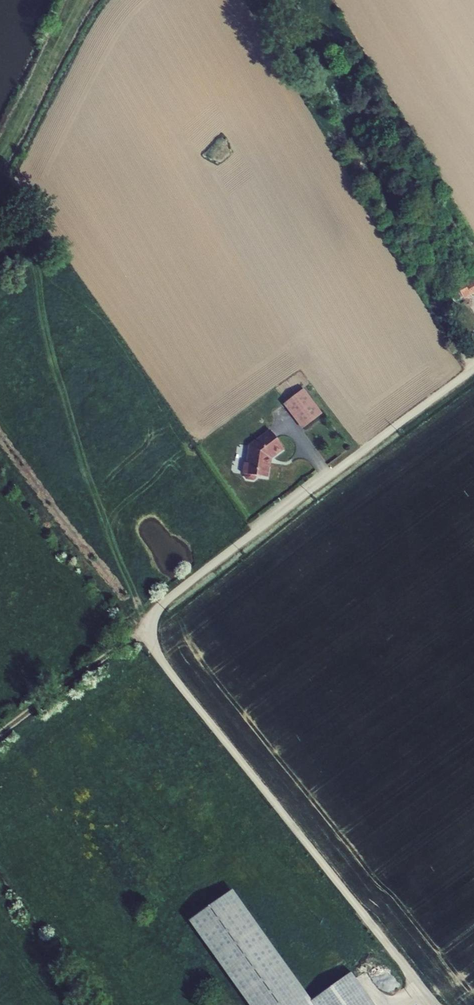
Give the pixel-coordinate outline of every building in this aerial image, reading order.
[(230,148),(229,147),(227,142),(227,141),(224,139),(222,137),(220,137),(219,137),(218,137),(217,138),(216,139),(215,140),(215,142),(215,143),(203,155),(203,156),(203,157),(204,158),(205,158),(211,156),(213,157),(216,160),(219,160),(222,161),(223,161),(228,155),(230,153),(231,152),(231,151),(230,149),(230,148)] [(457,284),(457,285),(464,297),(464,298),(473,293),(473,275),(457,284)] [(464,297),(457,285),(449,290),(454,302),(464,297)] [(283,404),(302,429),(323,413),(304,388),(283,404)] [(257,475),(269,477),(270,466),(271,466),(272,458),(284,449),(270,429),(249,444),(247,462),(244,462),(243,473),(245,474),(244,476),(246,479),(254,480),(256,478),(257,475)] [(188,920),(249,1004),(374,1004),(351,972),(312,1001),(232,890),(188,920)]
